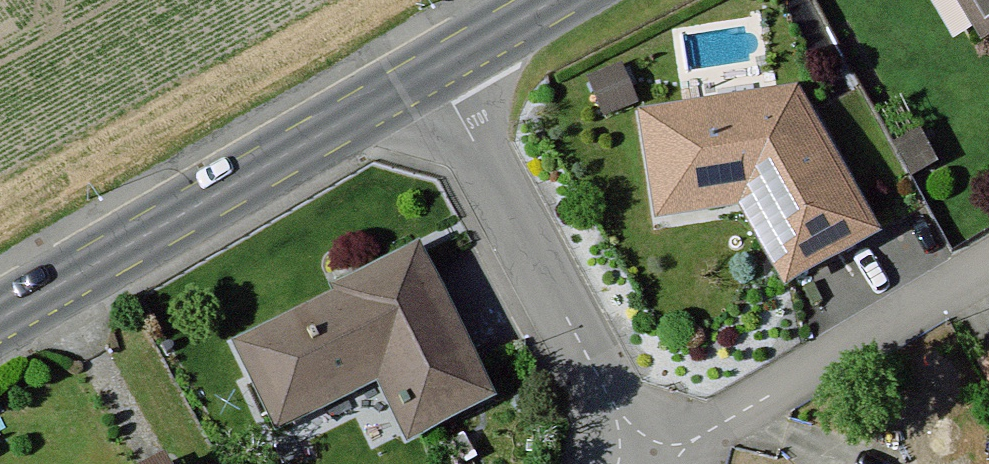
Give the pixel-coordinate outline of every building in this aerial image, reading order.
[(981,38),(988,34),(988,0),(959,0),(981,38)] [(800,82),(634,107),(651,218),(739,205),(786,284),(885,226),(800,82)] [(420,234),(220,330),(269,433),(381,379),(406,432),(495,390),(420,234)] [(978,359),(988,379),(988,353),(978,359)] [(136,463),(175,463),(164,447),(136,463)]
